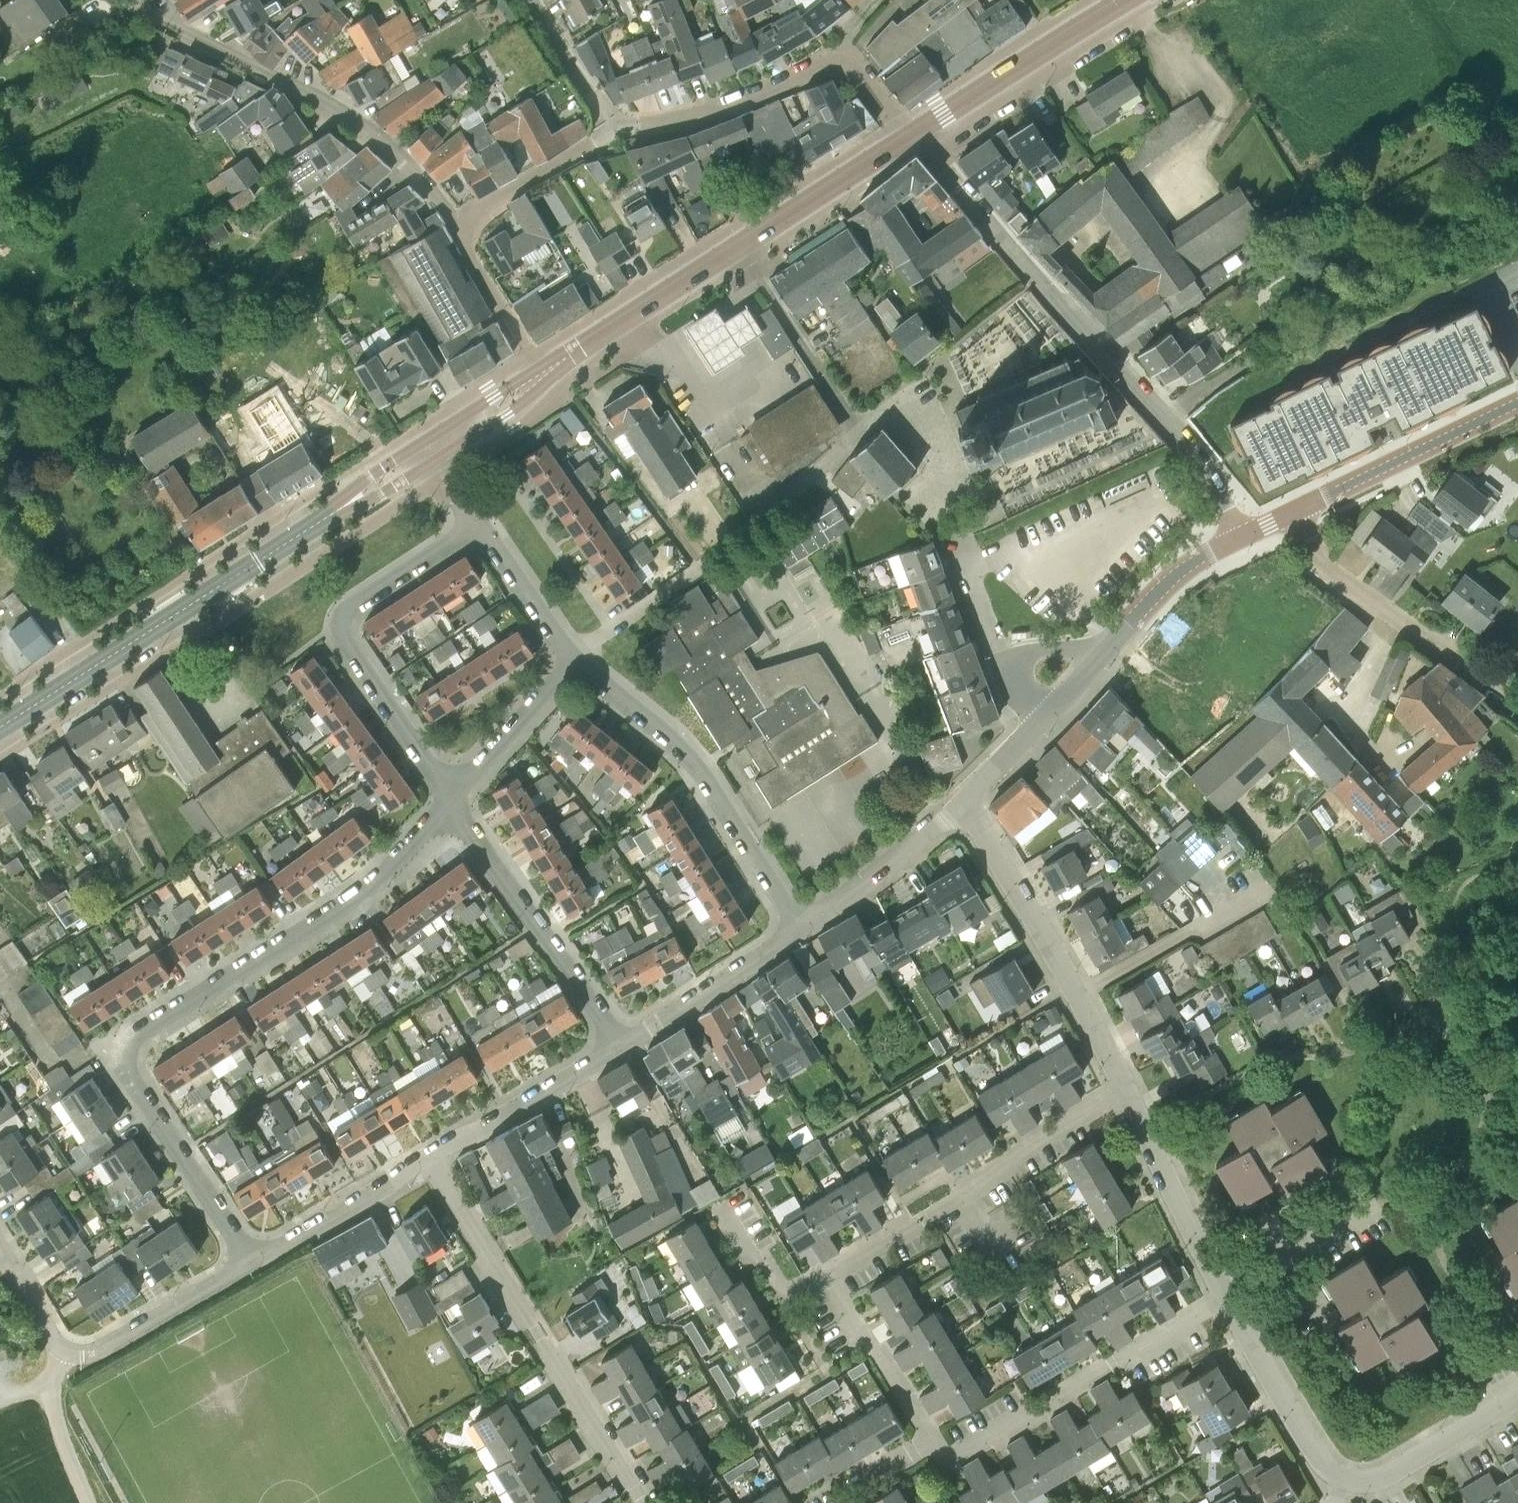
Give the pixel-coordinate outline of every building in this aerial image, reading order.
[(52,22),(68,44),(90,29),(76,10),(70,14),(61,0),(11,0),(0,8),(0,10),(10,24),(15,21),(26,39),(52,22)] [(177,1),(176,2),(187,18),(216,0),(176,0),(177,1)] [(265,20),(271,17),(285,8),(280,0),(269,0),(264,3),(262,0),(236,0),(226,6),(243,33),(263,21),(265,20)] [(290,44),(307,61),(351,18),(338,6),(327,12),(319,0),(313,0),(306,4),(310,11),(295,20),(300,26),(287,40),(290,44)] [(421,39),(399,0),(393,0),(368,15),(347,27),(361,49),(320,72),(336,88),(346,82),(390,58),(421,39)] [(571,11),(578,22),(605,6),(602,0),(565,0),(571,11)] [(695,39),(694,39),(683,12),(678,0),(659,0),(649,4),(663,38),(652,42),(662,59),(673,54),(683,78),(705,69),(695,39)] [(683,12),(695,7),(692,0),(678,0),(683,12)] [(763,56),(741,0),(715,0),(720,15),(718,16),(725,33),(721,35),(736,68),(740,66),(763,56)] [(816,32),(795,0),(741,0),(763,56),(766,62),(816,32)] [(844,11),(835,0),(795,0),(816,32),(834,20),(844,11)] [(857,0),(835,0),(844,11),(857,0)] [(966,5),(973,0),(927,0),(883,33),(867,46),(884,68),(937,27),(966,5)] [(1016,9),(1026,2),(1024,0),(1001,0),(986,10),(979,0),(973,0),(966,5),(985,33),(995,48),(1027,26),(1016,9)] [(985,33),(966,5),(937,27),(956,54),(985,33)] [(273,66),(290,44),(287,40),(300,26),(295,20),(290,15),(276,29),(265,20),(263,21),(243,33),(236,38),(257,52),(255,55),(273,66)] [(940,74),(936,68),(956,54),(937,27),(884,68),(885,68),(879,73),(902,103),(940,74)] [(626,99),(617,74),(599,30),(583,40),(592,54),(585,57),(594,71),(596,70),(614,103),(626,99)] [(736,69),(736,68),(721,35),(716,38),(713,31),(695,39),(705,69),(709,80),(736,69)] [(656,88),(683,78),(673,54),(662,59),(652,42),(648,35),(647,35),(635,41),(656,88)] [(626,99),(656,88),(635,41),(634,42),(633,41),(621,47),(631,69),(617,74),(626,99)] [(246,80),(236,87),(225,82),(229,72),(218,67),(218,66),(187,52),(186,54),(169,46),(158,69),(175,77),(174,78),(223,100),(193,122),(203,135),(213,129),(217,127),(269,90),(246,80)] [(375,96),(383,109),(422,82),(417,73),(403,80),(390,58),(346,82),(360,104),(375,96)] [(422,82),(383,109),(373,116),(394,135),(468,77),(456,61),(427,79),(422,82)] [(78,67),(47,82),(58,104),(89,88),(78,67)] [(1077,106),(1093,131),(1121,114),(1117,106),(1141,90),(1127,68),(1087,94),(1089,98),(1077,106)] [(810,161),(875,121),(857,95),(844,103),(833,78),(806,88),(812,100),(809,102),(809,112),(811,115),(799,122),(793,125),(809,159),(810,161)] [(259,117),(281,151),(309,132),(285,92),(273,85),(269,90),(217,127),(228,142),(249,126),(248,125),(259,117)] [(795,94),(782,99),(791,121),(804,115),(795,94)] [(1185,136),(1197,127),(1196,125),(1210,117),(1198,95),(1169,113),(1170,115),(1185,136)] [(522,134),(538,162),(571,144),(588,133),(579,118),(553,132),(533,96),(511,108),(508,108),(489,121),(498,138),(485,149),(502,182),(518,173),(502,145),(522,134)] [(785,171),(809,159),(793,125),(791,121),(782,99),(742,115),(692,135),(714,183),(727,177),(717,157),(731,151),(728,143),(737,140),(741,160),(752,156),(757,154),(761,164),(776,157),(785,171)] [(422,161),(443,137),(455,122),(446,113),(440,119),(432,124),(409,145),(422,161)] [(478,196),(502,182),(485,149),(498,138),(489,121),(487,122),(485,118),(464,132),(462,129),(447,142),(443,137),(422,161),(439,181),(460,165),(478,196)] [(1036,177),(1045,172),(1061,161),(1034,119),(1009,135),(1026,160),(1036,177)] [(992,202),(1003,216),(1019,202),(1010,191),(1013,189),(1001,176),(1026,160),(1009,135),(1004,127),(958,158),(992,202)] [(307,193),(320,183),(357,154),(331,131),(286,161),(307,193)] [(656,209),(673,200),(661,175),(684,164),(688,171),(683,174),(692,193),(714,183),(692,135),(687,136),(629,151),(645,181),(656,209)] [(398,220),(386,199),(385,197),(357,215),(352,205),(371,190),(369,187),(392,168),(367,145),(357,154),(320,183),(341,207),(335,211),(356,246),(398,220)] [(257,195),(250,184),(263,176),(248,155),(218,173),(219,175),(207,183),(220,203),(228,198),(237,208),(257,195)] [(915,193),(916,194),(936,178),(916,155),(859,199),(867,207),(850,219),(853,224),(851,226),(873,257),(884,250),(894,263),(911,285),(982,234),(965,213),(966,213),(950,194),(934,207),(949,225),(923,243),(899,206),(915,193)] [(1197,277),(1195,273),(1266,226),(1239,185),(1167,234),(1128,180),(1113,159),(1105,164),(1104,162),(1083,180),(1081,177),(1059,195),(1050,203),(1030,221),(1017,232),(1107,327),(1162,291),(1164,295),(1197,277)] [(599,184),(610,177),(599,160),(586,163),(599,184)] [(665,224),(656,209),(645,181),(641,183),(644,188),(630,196),(632,200),(622,207),(642,238),(665,224)] [(445,221),(438,211),(422,221),(414,207),(426,199),(410,183),(386,199),(398,220),(412,241),(444,222),(445,221)] [(522,255),(552,237),(526,192),(510,202),(527,231),(512,240),(506,229),(488,239),(507,272),(525,262),(522,255)] [(1162,291),(1107,327),(1121,342),(1124,340),(1132,351),(1155,336),(1149,327),(1172,310),(1175,315),(1206,296),(1204,293),(1234,275),(1232,271),(1255,257),(1254,253),(1284,233),(1280,228),(1289,222),(1292,226),(1313,212),(1307,203),(1262,233),(1263,235),(1197,277),(1164,295),(1162,291)] [(1030,221),(1021,211),(1008,222),(1017,232),(1030,221)] [(213,246),(232,234),(222,218),(203,230),(204,231),(199,234),(205,244),(210,241),(213,246)] [(480,320),(491,312),(472,277),(467,280),(446,242),(453,238),(444,222),(412,241),(398,248),(391,252),(379,259),(411,318),(424,311),(438,340),(462,384),(514,350),(497,322),(484,330),(484,329),(484,326),(483,324),(483,323),(482,322),(481,321),(480,320)] [(798,319),(813,309),(808,301),(818,295),(844,333),(869,315),(864,307),(845,278),(873,257),(851,226),(771,278),(798,319)] [(616,231),(603,239),(618,264),(632,256),(616,231)] [(605,272),(618,264),(603,239),(590,247),(605,272)] [(537,340),(588,306),(567,272),(514,306),(537,340)] [(969,324),(934,276),(921,285),(956,334),(969,324)] [(856,292),(865,306),(878,298),(869,284),(856,292)] [(892,328),(915,358),(938,339),(916,309),(904,318),(888,297),(875,307),(892,328)] [(1434,323),(1432,320),(1267,401),(1268,404),(1228,423),(1261,492),(1302,472),(1303,475),(1469,395),(1467,392),(1508,372),(1474,303),(1434,323)] [(741,343),(759,332),(751,319),(756,316),(749,305),(733,315),(726,320),(718,307),(685,328),(697,345),(713,372),(746,351),(741,343)] [(775,357),(793,346),(795,345),(770,307),(756,316),(751,319),(759,332),(775,357)] [(357,363),(356,364),(382,404),(402,392),(401,391),(422,378),(423,379),(442,366),(429,345),(438,340),(424,311),(411,318),(416,327),(368,355),(359,340),(353,344),(341,324),(335,328),(357,363)] [(1190,383),(1223,360),(1216,350),(1224,345),(1214,330),(1185,350),(1171,330),(1138,353),(1152,373),(1158,369),(1167,382),(1182,371),(1190,383)] [(1043,442),(1044,446),(1047,444),(1045,441),(1055,437),(1056,440),(1059,439),(1057,436),(1067,432),(1068,435),(1071,434),(1070,431),(1079,426),(1080,430),(1083,428),(1082,425),(1091,421),(1093,424),(1094,424),(1095,426),(1094,427),(1095,429),(1095,428),(1096,429),(1097,429),(1099,428),(1114,421),(1114,422),(1116,421),(1117,420),(1116,419),(1117,419),(1116,417),(1115,417),(1112,409),(1111,406),(1111,407),(1107,398),(1108,398),(1107,396),(1106,396),(1106,395),(1103,396),(1103,397),(1099,399),(1102,388),(1106,389),(1106,386),(1102,385),(1097,376),(1101,372),(1098,370),(1095,374),(1086,369),(1086,365),(1084,365),(1080,355),(1072,359),(1072,358),(1069,359),(1068,358),(1067,359),(1066,356),(1063,357),(1064,360),(1055,364),(1053,361),(1051,362),(1052,365),(1043,370),(1041,367),(1039,368),(1040,371),(1031,375),(1029,372),(1026,373),(1028,376),(1018,380),(1017,377),(1014,378),(1016,382),(1006,386),(1005,383),(1002,384),(1003,387),(994,391),(993,388),(990,389),(991,392),(982,396),(981,394),(980,393),(978,395),(979,397),(977,398),(978,400),(975,401),(975,402),(971,403),(966,406),(965,403),(963,404),(964,406),(959,409),(958,407),(956,408),(956,410),(955,410),(956,411),(954,412),(955,414),(957,413),(961,424),(960,424),(961,427),(960,427),(961,428),(958,429),(960,433),(962,432),(969,448),(967,449),(968,453),(971,451),(971,452),(972,452),(973,454),(975,454),(979,464),(977,465),(978,467),(980,466),(980,467),(981,467),(982,469),(985,468),(984,466),(989,463),(990,466),(992,465),(991,462),(1000,458),(1000,459),(1003,458),(1004,459),(1006,459),(1007,462),(1010,461),(1008,458),(1018,453),(1019,456),(1022,455),(1021,452),(1030,448),(1032,451),(1034,450),(1033,447),(1043,442)] [(603,407),(612,420),(605,425),(613,438),(625,430),(637,449),(638,448),(667,495),(668,495),(671,499),(685,490),(682,486),(698,476),(681,450),(690,444),(669,410),(659,416),(650,401),(654,398),(643,381),(603,407)] [(775,466),(777,470),(844,428),(814,382),(748,424),(752,430),(741,437),(764,473),(775,466)] [(212,433),(210,431),(191,400),(169,414),(132,437),(153,470),(212,433)] [(577,436),(587,428),(571,409),(562,416),(577,436)] [(278,499),(323,471),(291,419),(271,432),(283,451),(258,467),(259,468),(241,480),(260,510),(278,499)] [(223,450),(230,446),(218,426),(210,431),(212,433),(223,450)] [(870,476),(887,495),(918,467),(883,427),(851,456),(833,480),(853,496),(870,476)] [(537,478),(560,462),(552,451),(573,437),(567,428),(555,437),(547,442),(523,458),(537,478)] [(537,478),(551,499),(595,468),(589,459),(577,467),(577,468),(568,474),(560,462),(537,478)] [(201,547),(260,510),(241,480),(202,505),(174,463),(146,480),(175,525),(184,519),(201,547)] [(565,518),(588,502),(580,491),(590,485),(601,477),(595,468),(551,499),(565,518)] [(1477,483),(1474,487),(1454,471),(1434,497),(1467,523),(1477,510),(1484,515),(1497,498),(1477,483)] [(612,515),(622,508),(616,499),(606,507),(612,515)] [(1436,536),(1456,530),(1419,501),(1408,515),(1436,536)] [(579,538),(601,522),(588,502),(565,518),(579,538)] [(593,558),(616,542),(608,531),(629,517),(622,508),(612,515),(601,522),(579,538),(582,543),(593,558)] [(1383,517),(1362,545),(1394,569),(1415,541),(1383,517)] [(638,556),(650,547),(644,539),(632,547),(638,556)] [(892,588),(944,568),(933,539),(860,567),(870,596),(892,588)] [(606,578),(629,562),(616,542),(593,558),(606,578)] [(621,598),(643,583),(634,571),(656,556),(650,547),(638,556),(629,562),(606,578),(609,581),(621,598)] [(462,591),(482,577),(468,554),(447,568),(462,591)] [(441,604),(462,591),(447,568),(427,581),(441,604)] [(904,618),(956,600),(944,568),(892,588),(904,618)] [(1501,599),(1466,572),(1445,600),(1480,627),(1501,599)] [(406,594),(421,617),(441,604),(427,581),(406,594)] [(773,805),(847,759),(879,738),(817,649),(754,667),(741,650),(759,638),(741,609),(730,616),(719,598),(711,603),(699,584),(670,602),(677,613),(659,624),(664,633),(645,645),(663,674),(674,666),(691,692),(689,694),(722,747),(741,735),(764,773),(756,778),(773,805)] [(14,614),(25,606),(15,591),(3,599),(14,614)] [(429,631),(421,617),(406,594),(386,608),(400,631),(411,623),(429,649),(438,643),(429,631)] [(478,617),(487,611),(479,598),(470,604),(478,617)] [(923,658),(971,640),(956,600),(904,618),(875,629),(890,670),(903,665),(923,658)] [(1139,641),(1161,660),(1197,621),(1175,601),(1139,641)] [(469,623),(478,617),(470,604),(461,610),(469,623)] [(1331,785),(1358,759),(1300,695),(1330,666),(1346,683),(1361,663),(1347,652),(1369,628),(1344,606),(1311,645),(1296,662),(1283,651),(1269,667),(1281,679),(1251,707),(1257,714),(1190,775),(1223,810),(1257,779),(1263,787),(1274,777),(1267,770),(1289,750),(1312,775),(1317,770),(1331,785)] [(380,644),(400,631),(386,608),(365,621),(380,644)] [(482,617),(490,630),(499,624),(491,612),(482,617)] [(34,661),(56,645),(32,613),(10,629),(34,661)] [(493,678),(514,665),(498,642),(490,630),(482,617),(474,623),(489,647),(478,655),(493,678)] [(438,625),(429,631),(438,643),(447,637),(438,625)] [(514,665),(534,652),(520,629),(498,642),(514,665)] [(459,651),(451,638),(442,644),(450,656),(459,651)] [(938,695),(985,677),(971,640),(923,658),(938,695)] [(450,656),(442,644),(433,650),(441,662),(450,656)] [(398,669),(406,663),(399,652),(390,657),(398,669)] [(1372,694),(1385,700),(1405,659),(1391,653),(1372,694)] [(306,691),(328,674),(314,655),(291,671),(306,691)] [(466,662),(467,663),(458,669),(473,692),(477,689),(493,678),(478,655),(466,662)] [(1439,738),(1470,709),(1484,694),(1439,661),(1402,693),(1396,710),(1415,732),(1427,722),(1439,738)] [(407,683),(416,677),(409,666),(400,672),(407,683)] [(188,780),(220,756),(162,668),(135,686),(150,709),(141,715),(160,744),(161,743),(186,781),(188,780)] [(452,705),(473,692),(458,669),(438,682),(452,705)] [(306,691),(315,703),(320,711),(343,694),(328,674),(306,691)] [(278,695),(291,686),(283,676),(271,685),(278,695)] [(952,732),(999,715),(985,677),(938,695),(952,732)] [(432,718),(452,705),(438,682),(417,695),(432,718)] [(1080,719),(1116,753),(1129,740),(1144,723),(1123,702),(1109,688),(1080,719)] [(343,694),(320,711),(327,720),(334,730),(357,714),(347,699),(343,694)] [(134,737),(146,729),(132,708),(121,715),(114,703),(95,714),(67,733),(90,769),(119,751),(135,740),(134,737)] [(188,780),(198,794),(226,836),(296,787),(277,759),(292,749),(263,708),(216,741),(225,753),(220,756),(188,780)] [(555,758),(563,765),(572,754),(579,745),(597,723),(589,717),(578,708),(560,729),(571,738),(555,758)] [(311,717),(305,709),(293,718),(299,726),(311,717)] [(1411,798),(1418,792),(1419,791),(1417,790),(1489,729),(1470,709),(1439,738),(1401,772),(1404,777),(1397,783),(1411,798)] [(334,730),(342,741),(349,750),(371,733),(357,714),(334,730)] [(318,726),(311,717),(299,726),(306,735),(318,726)] [(1104,766),(1116,753),(1080,719),(1065,736),(1056,745),(1078,766),(1091,753),(1104,766)] [(597,723),(579,745),(588,752),(598,761),(616,739),(597,723)] [(964,764),(960,756),(952,732),(919,744),(931,776),(964,764)] [(349,750),(339,756),(345,765),(355,758),(363,770),(386,753),(371,733),(349,750)] [(600,795),(601,796),(635,754),(616,739),(598,761),(608,769),(592,788),(600,795)] [(1038,777),(1062,805),(1066,802),(1066,803),(1073,797),(1072,797),(1080,789),(1096,806),(1105,797),(1078,766),(1056,745),(1037,762),(1046,770),(1038,777)] [(36,784),(58,818),(84,801),(74,785),(86,777),(65,746),(40,762),(49,776),(36,784)] [(328,764),(339,756),(333,748),(322,756),(328,764)] [(363,770),(371,780),(378,789),(400,773),(386,753),(363,770)] [(572,754),(563,765),(572,772),(580,761),(572,754)] [(624,782),(636,792),(654,770),(635,754),(601,796),(609,802),(609,801),(618,790),(624,782)] [(345,765),(339,756),(328,764),(335,774),(346,765),(345,765)] [(1418,792),(1411,798),(1402,807),(1358,759),(1331,785),(1330,786),(1393,853),(1403,843),(1391,830),(1426,799),(1418,792)] [(108,792),(126,782),(118,768),(100,778),(97,780),(102,788),(108,792)] [(325,768),(316,774),(327,790),(336,783),(325,768)] [(4,808),(17,829),(35,817),(21,796),(5,770),(0,774),(0,802),(4,808)] [(378,789),(369,796),(375,804),(385,797),(393,808),(415,792),(400,773),(378,789)] [(548,773),(535,781),(536,782),(541,790),(554,782),(553,781),(548,774),(548,773)] [(508,810),(541,790),(536,782),(526,788),(518,775),(495,789),(504,804),(508,810)] [(1055,812),(1062,805),(1038,777),(1030,784),(1022,775),(991,803),(1014,832),(1047,805),(1055,812)] [(560,791),(554,782),(541,790),(546,798),(547,799),(560,791)] [(357,805),(369,796),(362,787),(350,795),(357,805)] [(521,832),(545,817),(537,804),(546,798),(541,790),(508,810),(521,832)] [(223,838),(195,796),(178,807),(207,849),(223,838)] [(375,804),(369,796),(357,805),(363,813),(375,804)] [(649,811),(657,823),(662,831),(685,817),(672,796),(649,811)] [(112,831),(127,823),(115,801),(100,809),(112,831)] [(339,815),(340,814),(334,805),(332,806),(322,812),(328,820),(339,815)] [(315,827),(328,820),(322,812),(310,819),(315,827)] [(351,852),(372,837),(355,814),(344,822),(335,829),(351,852)] [(561,822),(566,831),(579,823),(574,815),(573,814),(561,822)] [(557,837),(566,831),(561,822),(552,828),(545,817),(521,832),(533,851),(557,837)] [(667,840),(675,853),(698,838),(685,817),(662,831),(652,838),(640,845),(645,854),(658,847),(667,840)] [(1226,820),(1213,831),(1225,845),(1228,842),(1238,834),(1226,820)] [(579,823),(566,831),(571,839),(584,832),(579,823)] [(1053,860),(1043,866),(1056,891),(1088,872),(1075,849),(1098,836),(1089,826),(1047,850),(1053,860)] [(1194,826),(1176,841),(1197,865),(1214,849),(1194,826)] [(331,867),(351,852),(335,829),(314,844),(331,867)] [(647,829),(646,829),(634,836),(640,845),(652,838),(647,829)] [(570,857),(563,845),(562,845),(571,839),(566,831),(557,837),(533,851),(537,857),(546,872),(570,857)] [(300,843),(292,834),(281,842),(288,852),(300,843)] [(1161,861),(1179,881),(1197,865),(1176,841),(1171,835),(1152,852),(1161,861)] [(687,874),(711,859),(698,838),(675,853),(687,874)] [(288,852),(281,842),(269,850),(277,860),(288,852)] [(314,844),(305,851),(293,859),(310,882),(316,877),(331,867),(314,844)] [(13,875),(26,867),(19,855),(5,863),(13,875)] [(592,872),(605,864),(599,855),(586,863),(592,872)] [(582,879),(583,878),(570,857),(546,872),(559,893),(582,879)] [(290,897),(310,882),(293,859),(273,874),(290,897)] [(700,893),(723,878),(715,865),(711,859),(687,874),(700,893)] [(461,896),(481,882),(464,860),(451,870),(445,874),(461,896)] [(1156,901),(1179,881),(1161,861),(1139,881),(1156,901)] [(605,864),(592,872),(597,882),(611,874),(605,864)] [(932,895),(922,901),(938,929),(937,930),(941,936),(953,928),(956,932),(957,932),(954,928),(966,921),(967,921),(972,918),(972,917),(985,909),(987,913),(989,913),(975,890),(976,890),(961,864),(926,885),(932,895)] [(666,887),(678,879),(672,870),(660,878),(666,887)] [(223,876),(231,888),(239,883),(240,883),(232,871),(223,876)] [(453,903),(459,912),(467,906),(461,896),(445,874),(425,889),(441,912),(453,903)] [(1083,935),(1115,919),(1101,894),(1115,886),(1109,875),(1079,892),(1083,903),(1069,911),(1083,935)] [(231,888),(223,876),(214,882),(222,894),(231,888)] [(704,920),(714,914),(737,900),(723,878),(700,893),(688,900),(695,911),(685,918),(691,928),(704,920)] [(572,914),(595,899),(582,879),(559,893),(572,914)] [(671,896),(684,887),(678,879),(666,887),(671,896)] [(273,908),(258,884),(237,897),(252,922),(273,908)] [(1410,936),(1401,919),(1412,913),(1406,902),(1412,898),(1401,887),(1366,906),(1373,918),(1388,945),(1399,939),(1401,941),(1410,936)] [(67,888),(50,900),(68,926),(85,914),(67,888)] [(405,903),(428,934),(436,928),(430,920),(441,912),(425,889),(412,898),(405,903)] [(663,911),(651,894),(641,898),(652,918),(655,917),(660,928),(647,934),(653,945),(666,970),(689,958),(677,937),(664,911),(663,911)] [(252,922),(237,897),(215,911),(231,935),(252,922)] [(181,903),(188,915),(197,910),(190,898),(181,903)] [(467,906),(476,918),(484,912),(485,911),(476,899),(467,906)] [(727,935),(727,934),(750,920),(737,900),(714,914),(727,935)] [(937,930),(938,929),(922,901),(890,920),(907,948),(937,930)] [(181,903),(173,909),(180,921),(188,915),(181,903)] [(401,939),(409,949),(410,948),(419,941),(428,934),(405,903),(385,918),(400,940),(401,939)] [(467,906),(459,912),(467,924),(476,918),(467,906)] [(1268,939),(1278,933),(1264,908),(1253,915),(1268,939)] [(1316,934),(1329,927),(1320,910),(1307,917),(1316,934)] [(231,935),(215,911),(194,924),(209,949),(215,945),(231,935)] [(821,993),(834,1011),(850,1001),(831,971),(855,958),(854,957),(862,952),(876,976),(888,968),(866,929),(857,912),(819,935),(795,950),(821,993)] [(1116,963),(1150,944),(1144,932),(1134,938),(1121,915),(1115,919),(1083,935),(1081,936),(1096,961),(1110,953),(1116,963)] [(1257,946),(1268,939),(1253,915),(1243,921),(1257,946)] [(907,948),(890,920),(889,917),(866,929),(888,968),(891,972),(913,958),(907,948)] [(1392,972),(1386,962),(1395,958),(1388,945),(1373,918),(1364,922),(1370,932),(1357,939),(1379,979),(1392,972)] [(704,920),(691,928),(697,936),(709,928),(704,920)] [(1248,951),(1257,946),(1243,921),(1232,927),(1247,952),(1248,951)] [(209,949),(194,924),(173,938),(188,962),(209,949)] [(645,981),(666,970),(653,945),(640,952),(627,925),(618,930),(645,981)] [(353,939),(368,963),(388,949),(373,926),(358,936),(353,939)] [(1237,957),(1247,952),(1232,927),(1222,933),(1236,958),(1237,957)] [(428,934),(437,947),(446,941),(436,928),(428,934)] [(621,994),(645,981),(618,930),(607,935),(615,951),(613,952),(614,954),(603,959),(621,994)] [(1225,964),(1236,958),(1222,933),(1211,939),(1225,964)] [(437,947),(428,934),(419,941),(422,945),(428,953),(437,947)] [(128,953),(137,948),(130,936),(121,942),(128,953)] [(508,948),(515,959),(534,947),(526,936),(508,948)] [(353,985),(364,978),(374,973),(368,963),(353,939),(332,953),(347,976),(353,985)] [(1215,970),(1225,964),(1211,939),(1200,945),(1215,970)] [(1369,985),(1379,979),(1357,939),(1328,955),(1334,966),(1344,985),(1350,981),(1355,989),(1367,982),(1369,985)] [(17,968),(28,961),(14,940),(3,947),(17,968)] [(128,953),(121,942),(112,948),(119,959),(128,953)] [(17,968),(3,947),(0,949),(0,964),(7,975),(17,968)] [(410,948),(409,949),(402,954),(417,977),(426,971),(416,955),(410,948)] [(171,973),(156,949),(134,962),(150,987),(171,973)] [(327,989),(347,976),(332,953),(311,966),(327,989)] [(108,1014),(92,990),(87,981),(96,975),(88,963),(79,969),(71,956),(66,959),(74,972),(70,975),(77,986),(64,994),(86,1028),(108,1014)] [(770,970),(812,1036),(821,1031),(813,1019),(813,1020),(796,994),(809,984),(791,956),(770,970)] [(1002,1010),(1013,1003),(1020,1015),(1032,1008),(1025,996),(1035,990),(1020,964),(1015,956),(970,982),(984,1006),(996,999),(1002,1010)] [(150,987),(134,962),(113,976),(128,1001),(150,987)] [(318,995),(323,1004),(333,998),(327,989),(311,966),(291,979),(306,1003),(318,995)] [(470,983),(482,975),(482,970),(480,966),(465,975),(470,983)] [(374,973),(381,984),(390,979),(382,967),(374,973)] [(823,1053),(812,1036),(770,970),(757,979),(754,981),(766,999),(767,1001),(766,1002),(779,1022),(785,1034),(776,1039),(771,1031),(761,1036),(773,1058),(777,1066),(783,1077),(823,1053)] [(1321,1009),(1334,1001),(1329,993),(1336,989),(1326,971),(1298,987),(1314,1017),(1323,1011),(1321,1009)] [(374,973),(364,978),(372,990),(381,984),(374,973)] [(530,983),(536,995),(548,987),(542,975),(530,983)] [(108,1014),(128,1001),(113,976),(92,990),(108,1014)] [(1150,1019),(1176,1004),(1168,991),(1158,997),(1146,977),(1119,993),(1126,1005),(1124,1007),(1129,1016),(1144,1008),(1150,1019)] [(19,993),(26,1004),(47,989),(40,979),(19,993)] [(270,992),(291,1025),(301,1019),(295,1010),(306,1003),(291,979),(270,992)] [(557,1029),(579,1016),(558,981),(548,987),(536,995),(557,1029)] [(527,1000),(536,995),(530,983),(520,988),(527,1000)] [(1304,1022),(1314,1017),(1298,987),(1276,999),(1286,1020),(1290,1027),(1303,1019),(1304,1022)] [(26,1004),(33,1014),(54,999),(47,989),(26,1004)] [(1278,1025),(1286,1020),(1276,999),(1271,990),(1248,1002),(1263,1029),(1276,1022),(1278,1025)] [(777,1066),(773,1058),(762,1064),(733,1015),(747,1006),(737,991),(722,1001),(708,1010),(701,1015),(710,1030),(705,1033),(728,1074),(738,1091),(741,1089),(737,1082),(739,1081),(747,1095),(769,1082),(764,1074),(777,1066)] [(282,1030),(291,1025),(270,992),(263,997),(250,1005),(264,1029),(276,1022),(282,1030)] [(333,998),(341,1011),(349,1005),(341,993),(333,998)] [(527,1000),(532,1010),(521,1018),(536,1042),(557,1029),(536,995),(527,1000)] [(333,998),(323,1004),(331,1017),(341,1011),(333,998)] [(33,1014),(39,1024),(61,1010),(54,999),(33,1014)] [(493,1021),(502,1015),(495,1003),(486,1009),(493,1021)] [(1164,1054),(1204,1030),(1198,1020),(1192,1018),(1186,1021),(1182,1014),(1176,1004),(1150,1019),(1156,1029),(1141,1037),(1147,1047),(1150,1046),(1157,1058),(1164,1054)] [(514,1055),(536,1042),(521,1018),(515,1008),(502,1015),(493,1021),(514,1055)] [(484,1026),(493,1021),(486,1009),(477,1014),(484,1026)] [(39,1024),(46,1035),(68,1020),(61,1010),(39,1024)] [(216,1027),(232,1051),(242,1044),(252,1037),(237,1014),(216,1027)] [(291,1025),(299,1038),(309,1031),(301,1019),(291,1025)] [(46,1035),(53,1045),(75,1030),(68,1020),(46,1035)] [(492,1068),(514,1055),(493,1021),(484,1026),(472,1034),(492,1068)] [(299,1038),(291,1025),(282,1030),(291,1043),(299,1038)] [(738,1091),(728,1074),(709,1082),(698,1065),(696,1066),(693,1061),(702,1055),(685,1025),(666,1037),(661,1040),(690,1087),(714,1127),(739,1113),(730,1097),(730,1095),(738,1091)] [(1228,1071),(1223,1062),(1216,1050),(1214,1051),(1209,1043),(1215,1039),(1216,1033),(1212,1025),(1204,1030),(1164,1054),(1169,1062),(1172,1061),(1180,1073),(1192,1066),(1203,1086),(1228,1071)] [(218,1075),(229,1067),(239,1061),(232,1051),(216,1027),(195,1041),(218,1075)] [(53,1045),(60,1055),(82,1041),(75,1030),(53,1045)] [(436,1055),(445,1050),(438,1038),(429,1043),(436,1055)] [(650,1050),(644,1054),(672,1098),(690,1087),(661,1040),(649,1048),(650,1050)] [(206,1081),(218,1075),(195,1041),(176,1053),(197,1086),(206,1081)] [(1074,1102),(1082,1097),(1071,1078),(1084,1070),(1067,1041),(1045,1054),(1074,1102)] [(426,1061),(436,1055),(429,1043),(419,1049),(426,1061)] [(268,1075),(280,1067),(268,1048),(256,1056),(268,1075)] [(436,1055),(457,1089),(479,1076),(464,1052),(451,1060),(445,1050),(436,1055)] [(188,1093),(197,1086),(176,1053),(154,1067),(176,1100),(188,1093)] [(1065,1107),(1074,1102),(1045,1054),(1023,1067),(1040,1096),(1054,1088),(1065,1107)] [(457,1089),(436,1055),(426,1061),(414,1069),(435,1103),(451,1093),(457,1089)] [(247,1056),(239,1061),(246,1072),(255,1066),(247,1056)] [(641,1105),(651,1100),(629,1060),(599,1078),(615,1105),(635,1093),(641,1105)] [(239,1061),(229,1067),(236,1078),(246,1072),(239,1061)] [(385,1070),(392,1082),(402,1076),(395,1064),(385,1070)] [(59,1065),(44,1075),(52,1088),(71,1077),(65,1067),(62,1069),(59,1065)] [(1039,1123),(1035,1117),(1027,1104),(1040,1096),(1023,1067),(1001,1080),(1030,1128),(1039,1123)] [(413,1116),(435,1103),(414,1069),(402,1076),(392,1082),(413,1116)] [(927,1078),(932,1087),(948,1078),(943,1069),(927,1078)] [(392,1082),(385,1070),(377,1075),(383,1086),(392,1082)] [(71,1077),(47,1091),(55,1103),(62,1099),(75,1118),(107,1097),(93,1076),(78,1086),(71,1077)] [(932,1087),(927,1078),(911,1088),(916,1096),(932,1087)] [(18,1112),(11,1102),(13,1100),(0,1080),(0,1124),(18,1112)] [(1022,1133),(1030,1128),(1001,1080),(979,1094),(996,1122),(1010,1114),(1022,1133)] [(206,1081),(197,1086),(205,1098),(214,1093),(206,1081)] [(392,1129),(413,1116),(392,1082),(383,1086),(371,1093),(371,1094),(392,1129)] [(197,1086),(188,1093),(196,1104),(205,1098),(197,1086)] [(351,1106),(359,1102),(352,1090),(344,1095),(351,1106)] [(1288,1188),(1327,1165),(1311,1139),(1327,1129),(1304,1090),(1272,1109),(1265,1099),(1226,1122),(1242,1149),(1217,1164),(1240,1203),(1282,1178),(1288,1188)] [(376,1138),(392,1129),(371,1094),(359,1102),(351,1106),(371,1141),(376,1138)] [(351,1106),(344,1095),(334,1101),(341,1112),(351,1106)] [(902,1104),(898,1096),(883,1105),(888,1113),(902,1104)] [(88,1153),(111,1137),(105,1127),(120,1117),(107,1097),(75,1118),(88,1138),(81,1142),(88,1153)] [(883,1105),(868,1114),(873,1122),(888,1113),(883,1105)] [(349,1155),(371,1141),(351,1106),(341,1112),(328,1120),(349,1155)] [(522,1122),(554,1180),(563,1175),(557,1164),(558,1164),(550,1146),(560,1140),(554,1130),(543,1111),(522,1122)] [(27,1150),(38,1143),(32,1133),(27,1136),(20,1126),(25,1123),(18,1112),(0,1124),(0,1136),(1,1137),(0,1138),(0,1168),(27,1150)] [(954,1126),(971,1155),(994,1142),(976,1112),(954,1126)] [(284,1148),(294,1142),(286,1130),(281,1121),(272,1127),(284,1148)] [(809,1121),(791,1132),(799,1145),(817,1134),(809,1121)] [(553,1180),(554,1180),(522,1122),(488,1141),(511,1185),(491,1197),(480,1203),(487,1217),(519,1199),(553,1180)] [(286,1130),(294,1142),(303,1137),(302,1135),(295,1124),(286,1130)] [(711,1176),(692,1187),(666,1129),(651,1136),(646,1125),(618,1137),(647,1201),(609,1220),(623,1246),(683,1213),(682,1211),(699,1202),(701,1206),(722,1195),(711,1176)] [(949,1168),(971,1155),(954,1126),(934,1138),(929,1130),(927,1131),(944,1160),(949,1168)] [(302,1135),(303,1137),(294,1142),(314,1176),(318,1173),(336,1163),(315,1128),(302,1135)] [(236,1141),(228,1129),(208,1141),(215,1154),(236,1141)] [(923,1172),(944,1160),(927,1131),(906,1143),(923,1172)] [(800,1145),(805,1156),(826,1147),(821,1136),(800,1145)] [(115,1179),(147,1158),(133,1137),(118,1147),(111,1137),(88,1153),(72,1164),(80,1174),(102,1159),(115,1179)] [(1078,1180),(1106,1163),(1093,1141),(1064,1158),(1078,1180)] [(314,1176),(294,1142),(284,1148),(272,1155),(292,1189),(314,1176)] [(746,1175),(776,1157),(767,1142),(737,1160),(746,1175)] [(901,1186),(923,1172),(906,1143),(883,1157),(901,1186)] [(473,1148),(459,1156),(475,1191),(486,1186),(475,1163),(479,1161),(473,1148)] [(55,1175),(48,1164),(40,1169),(27,1150),(0,1168),(0,1178),(9,1191),(24,1181),(31,1191),(55,1175)] [(251,1167),(261,1162),(253,1150),(244,1155),(251,1167)] [(239,1175),(251,1167),(244,1155),(232,1163),(239,1175)] [(271,1202),(292,1189),(272,1155),(261,1162),(251,1167),(271,1202)] [(607,1155),(588,1164),(595,1187),(614,1179),(609,1168),(612,1166),(607,1155)] [(119,1190),(133,1211),(157,1195),(150,1186),(161,1178),(147,1158),(115,1179),(105,1186),(112,1196),(119,1190)] [(1091,1202),(1120,1185),(1112,1173),(1106,1163),(1078,1180),(1091,1202)] [(32,1235),(64,1213),(63,1213),(70,1209),(57,1190),(80,1174),(72,1164),(55,1175),(31,1191),(37,1201),(18,1214),(32,1235)] [(271,1202),(251,1167),(239,1175),(229,1180),(236,1193),(249,1215),(266,1205),(271,1202)] [(876,1229),(884,1224),(872,1205),(886,1197),(869,1168),(847,1181),(876,1229)] [(1032,1199),(1041,1194),(1031,1178),(1023,1183),(1032,1199)] [(553,1180),(519,1199),(541,1237),(574,1218),(553,1180)] [(866,1235),(876,1229),(847,1181),(825,1194),(842,1223),(855,1215),(866,1235)] [(1120,1185),(1091,1202),(1104,1224),(1133,1207),(1120,1185)] [(831,1256),(840,1250),(829,1231),(842,1223),(825,1194),(803,1208),(831,1256)] [(157,1195),(133,1211),(141,1222),(164,1206),(157,1195)] [(1485,1216),(1504,1248),(1493,1254),(1517,1293),(1517,1292),(1517,1196),(1485,1216)] [(1046,1221),(1054,1216),(1045,1200),(1036,1206),(1046,1221)] [(424,1254),(449,1239),(428,1205),(403,1220),(424,1254)] [(823,1260),(831,1256),(803,1208),(781,1221),(798,1250),(812,1241),(823,1260)] [(63,1259),(86,1243),(79,1232),(77,1233),(64,1213),(32,1235),(45,1255),(56,1248),(63,1259)] [(315,1248),(330,1276),(389,1243),(373,1215),(315,1248)] [(158,1233),(179,1264),(200,1251),(179,1219),(158,1233)] [(680,1258),(708,1241),(695,1219),(667,1237),(680,1258)] [(179,1264),(158,1233),(153,1226),(124,1245),(140,1268),(148,1263),(158,1278),(179,1264)] [(1066,1254),(1074,1249),(1065,1234),(1056,1239),(1066,1254)] [(693,1280),(721,1262),(708,1241),(680,1258),(693,1280)] [(97,1319),(118,1305),(97,1273),(87,1258),(93,1254),(86,1243),(63,1259),(70,1269),(78,1263),(88,1279),(76,1287),(97,1319)] [(97,1273),(118,1305),(138,1291),(128,1276),(140,1268),(124,1245),(112,1253),(116,1260),(97,1273)] [(942,1267),(950,1262),(941,1246),(932,1251),(942,1267)] [(1168,1317),(1177,1312),(1165,1293),(1179,1284),(1162,1255),(1139,1269),(1168,1317)] [(1340,1326),(1340,1327),(1363,1365),(1389,1349),(1399,1365),(1438,1342),(1419,1310),(1429,1304),(1406,1265),(1379,1281),(1364,1255),(1325,1279),(1350,1320),(1340,1326)] [(706,1301),(734,1284),(721,1262),(693,1280),(706,1301)] [(635,1284),(644,1280),(637,1264),(628,1267),(635,1284)] [(434,1287),(442,1300),(472,1281),(464,1268),(434,1287)] [(1037,1279),(1041,1287),(1057,1278),(1052,1269),(1037,1279)] [(1160,1322),(1168,1317),(1139,1269),(1118,1281),(1135,1311),(1148,1303),(1160,1322)] [(884,1310),(913,1293),(900,1271),(871,1289),(884,1310)] [(959,1295),(967,1290),(958,1275),(950,1280),(959,1295)] [(727,1318),(756,1301),(742,1279),(734,1284),(706,1301),(707,1303),(715,1299),(727,1318)] [(569,1314),(564,1318),(574,1333),(579,1330),(581,1333),(593,1326),(599,1336),(621,1322),(614,1311),(609,1314),(597,1294),(601,1291),(594,1280),(573,1293),(579,1304),(567,1311),(569,1314)] [(635,1284),(641,1301),(650,1297),(644,1280),(635,1284)] [(466,1357),(470,1355),(499,1337),(492,1327),(500,1322),(482,1292),(479,1293),(472,1281),(442,1300),(436,1304),(441,1312),(452,1305),(460,1318),(451,1323),(452,1324),(447,1326),(466,1357)] [(1125,1343),(1134,1338),(1124,1321),(1122,1319),(1135,1311),(1118,1281),(1096,1294),(1125,1343)] [(418,1282),(396,1295),(413,1326),(436,1314),(418,1282)] [(1015,1292),(1020,1300),(1035,1291),(1030,1283),(1015,1292)] [(897,1331),(926,1314),(913,1293),(884,1310),(897,1331)] [(1117,1348),(1125,1343),(1096,1294),(1073,1308),(1078,1317),(1096,1345),(1098,1344),(1093,1336),(1105,1329),(1117,1348)] [(986,1309),(991,1317),(1007,1308),(1002,1299),(986,1309)] [(740,1341),(769,1323),(756,1301),(727,1318),(740,1341)] [(655,1322),(665,1318),(658,1302),(649,1306),(655,1322)] [(895,1352),(899,1360),(947,1331),(934,1309),(926,1314),(897,1331),(898,1333),(906,1328),(914,1340),(895,1352)] [(1076,1358),(1096,1345),(1078,1317),(1058,1329),(1076,1358)] [(694,1339),(702,1334),(693,1319),(684,1324),(694,1339)] [(754,1363),(782,1345),(777,1337),(769,1323),(740,1341),(754,1363)] [(1053,1371),(1076,1358),(1058,1329),(1036,1342),(1053,1371)] [(924,1357),(932,1370),(961,1353),(947,1331),(899,1360),(905,1369),(924,1357)] [(703,1354),(711,1349),(702,1334),(694,1339),(703,1354)] [(1031,1384),(1053,1371),(1036,1342),(1014,1355),(1031,1384)] [(592,1386),(598,1394),(645,1365),(632,1343),(603,1361),(612,1374),(592,1386)] [(754,1363),(767,1385),(796,1368),(785,1350),(782,1345),(754,1363)] [(921,1395),(926,1404),(974,1375),(961,1353),(932,1370),(940,1383),(921,1395)] [(854,1378),(869,1369),(864,1360),(848,1369),(854,1378)] [(720,1383),(728,1378),(719,1362),(710,1367),(720,1383)] [(1195,1411),(1198,1409),(1230,1388),(1217,1364),(1193,1378),(1187,1368),(1159,1384),(1165,1395),(1175,1390),(1184,1405),(1189,1402),(1195,1411)] [(622,1391),(629,1403),(658,1386),(645,1365),(598,1394),(603,1403),(622,1391)] [(931,1412),(950,1401),(959,1414),(987,1397),(974,1375),(926,1404),(931,1412)] [(821,1385),(827,1394),(841,1386),(836,1377),(821,1385)] [(729,1398),(737,1393),(728,1378),(720,1383),(729,1398)] [(1102,1383),(1130,1431),(1152,1418),(1135,1389),(1121,1398),(1109,1379),(1102,1383)] [(1109,1444),(1130,1431),(1102,1383),(1092,1389),(1104,1408),(1092,1415),(1109,1444)] [(1460,1397),(1469,1392),(1465,1384),(1456,1389),(1460,1397)] [(810,1404),(827,1394),(821,1385),(805,1395),(810,1404)] [(618,1429),(623,1436),(671,1407),(658,1386),(629,1403),(638,1418),(618,1429)] [(1203,1452),(1231,1434),(1225,1424),(1249,1410),(1234,1386),(1230,1388),(1198,1409),(1203,1417),(1198,1420),(1206,1435),(1196,1441),(1203,1452)] [(775,1408),(780,1416),(795,1407),(790,1399),(775,1408)] [(866,1412),(883,1441),(905,1428),(888,1399),(866,1412)] [(488,1443),(521,1422),(507,1401),(475,1421),(488,1443)] [(525,1419),(533,1414),(527,1404),(519,1409),(525,1419)] [(649,1437),(655,1446),(683,1428),(671,1407),(623,1436),(629,1446),(648,1435),(649,1437)] [(764,1426),(780,1416),(775,1408),(759,1417),(764,1426)] [(1111,1448),(1109,1444),(1092,1415),(1090,1417),(1092,1421),(1080,1428),(1068,1409),(1061,1413),(1090,1461),(1111,1448)] [(861,1454),(883,1441),(866,1412),(844,1426),(861,1454)] [(1067,1475),(1090,1461),(1061,1413),(1051,1419),(1063,1438),(1050,1446),(1067,1475)] [(540,1424),(533,1414),(525,1419),(531,1429),(540,1424)] [(488,1443),(501,1463),(529,1447),(533,1443),(521,1422),(488,1443)] [(648,1469),(653,1477),(701,1448),(687,1426),(683,1428),(655,1446),(656,1449),(660,1446),(667,1457),(648,1469)] [(839,1468),(861,1454),(844,1426),(821,1439),(836,1464),(839,1468)] [(836,1464),(821,1439),(819,1435),(797,1448),(815,1477),(836,1464)] [(1046,1487),(1067,1475),(1050,1446),(1037,1454),(1025,1435),(1018,1439),(1046,1487)] [(1023,1501),(1046,1487),(1018,1439),(1008,1445),(1020,1464),(1008,1472),(1005,1467),(1003,1468),(1020,1497),(1023,1501)] [(542,1468),(547,1465),(555,1460),(549,1450),(544,1453),(537,1442),(534,1444),(533,1443),(529,1447),(501,1463),(496,1466),(510,1489),(542,1469),(542,1468)] [(686,1488),(690,1485),(706,1476),(714,1471),(701,1448),(653,1477),(658,1486),(677,1474),(686,1488)] [(793,1490),(815,1477),(797,1448),(776,1461),(793,1490)] [(740,1463),(745,1471),(760,1462),(755,1454),(740,1463)] [(1020,1497),(1003,1468),(991,1476),(980,1457),(972,1461),(998,1502),(1011,1502),(1020,1497)] [(561,1469),(555,1460),(547,1465),(553,1475),(561,1469)] [(972,1461),(962,1467),(974,1486),(960,1495),(965,1502),(998,1502),(972,1461)] [(1253,1495),(1263,1488),(1272,1502),(1287,1502),(1300,1495),(1280,1461),(1267,1468),(1263,1461),(1241,1473),(1240,1471),(1239,1472),(1253,1495)] [(729,1481),(745,1471),(740,1463),(724,1473),(729,1481)] [(555,1489),(542,1469),(510,1489),(519,1502),(533,1502),(555,1489)] [(1510,1476),(1498,1483),(1491,1471),(1476,1480),(1490,1502),(1517,1502),(1517,1488),(1510,1476)] [(1257,1500),(1253,1495),(1239,1472),(1220,1483),(1226,1493),(1210,1502),(1211,1502),(1252,1502),(1257,1500)] [(706,1476),(690,1485),(695,1493),(711,1483),(706,1476)] [(1476,1480),(1462,1489),(1470,1502),(1490,1502),(1476,1480)] [(782,1483),(760,1496),(764,1502),(794,1502),(782,1483)] [(898,1485),(869,1501),(870,1502),(909,1502),(898,1485)] [(555,1489),(533,1502),(564,1502),(555,1489)] [(581,1502),(575,1492),(567,1497),(570,1502),(581,1502)] [(730,1492),(713,1502),(737,1502),(730,1492)]
